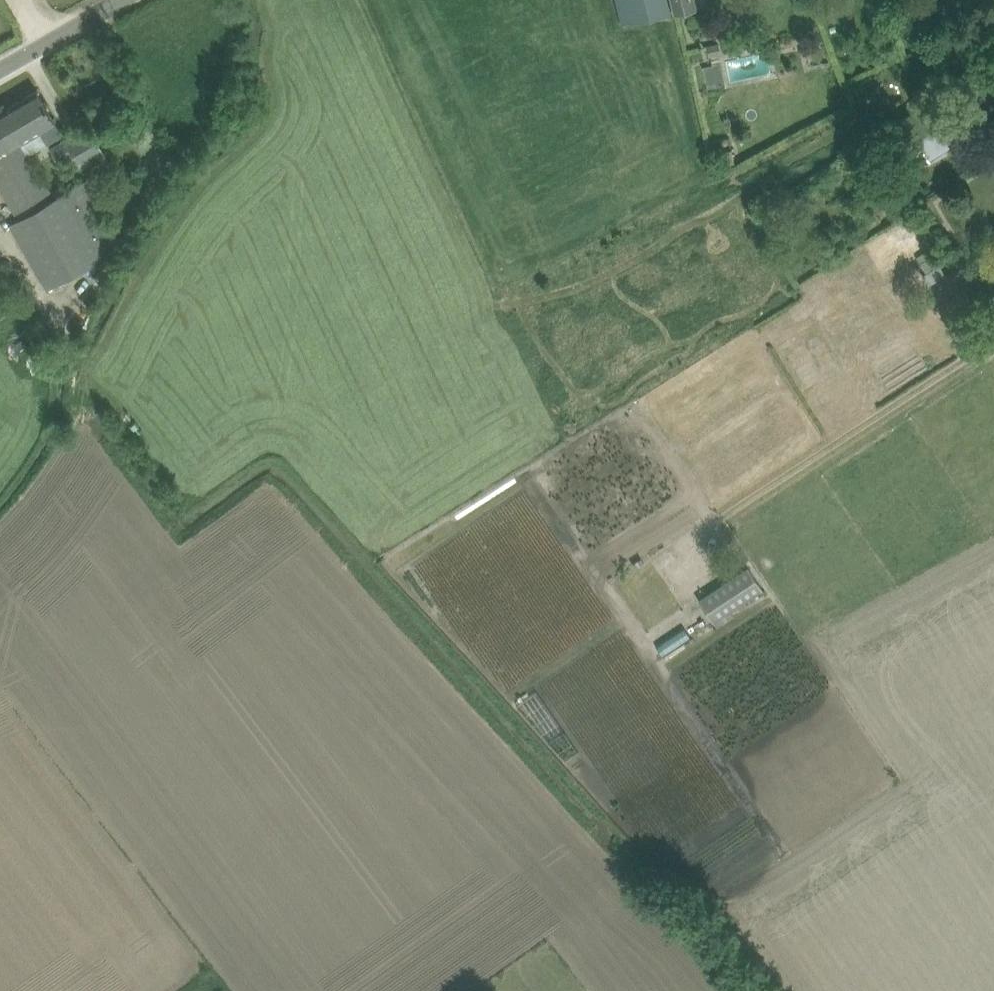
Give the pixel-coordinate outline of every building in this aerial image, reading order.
[(623,23),(670,12),(667,0),(617,0),(623,23)] [(675,15),(698,9),(696,0),(672,0),(675,15)] [(716,45),(707,47),(709,58),(718,55),(716,45)] [(19,220),(11,224),(48,287),(123,244),(85,180),(56,198),(23,141),(38,131),(47,144),(63,134),(37,90),(0,111),(0,187),(19,220)] [(89,126),(52,149),(59,161),(73,152),(84,169),(107,155),(89,126)] [(932,247),(916,257),(926,273),(941,265),(935,255),(936,254),(932,247)] [(642,558),(633,564),(636,569),(645,563),(642,558)] [(748,567),(699,600),(717,627),(735,615),(731,609),(763,588),(748,567)]
